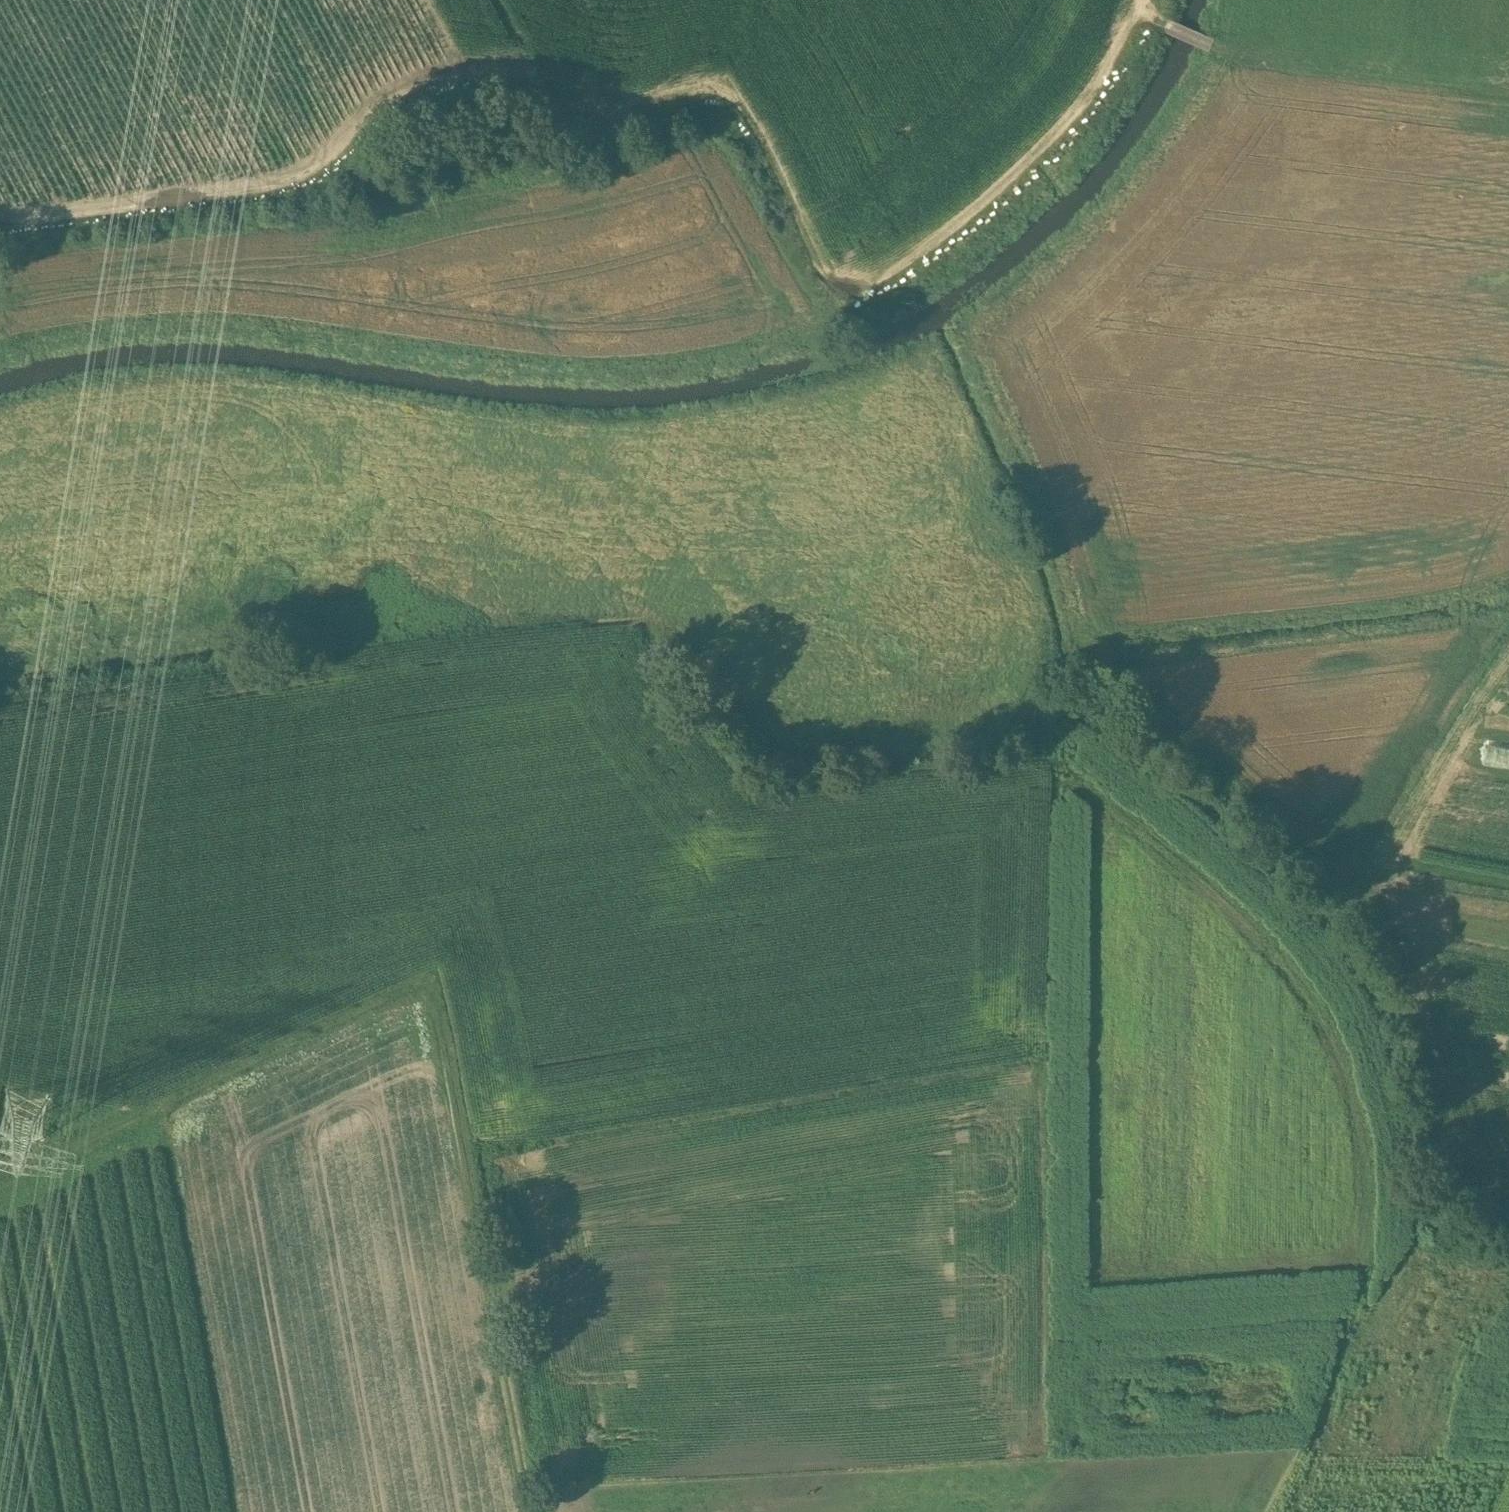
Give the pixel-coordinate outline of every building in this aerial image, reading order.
[(451,1261),(415,1268),(426,1327),(463,1321),(451,1261)]
